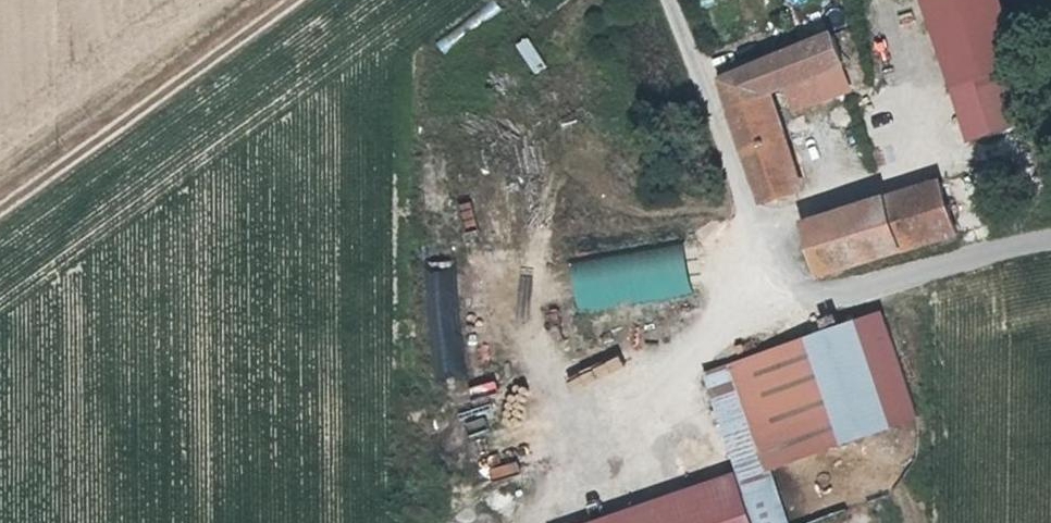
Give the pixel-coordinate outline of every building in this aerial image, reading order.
[(956,70),(1005,54),(987,0),(933,0),(956,70)] [(717,76),(758,202),(790,193),(757,89),(786,80),(837,63),(827,30),(717,76)] [(1003,57),(957,74),(975,125),(1022,109),(1003,57)] [(837,63),(786,80),(795,105),(847,88),(837,63)] [(425,150),(433,383),(462,382),(453,149),(425,150)] [(903,181),(920,238),(971,221),(955,166),(903,181)] [(920,238),(903,181),(801,211),(820,269),(920,238)] [(860,321),(891,426),(917,418),(886,313),(860,321)] [(819,391),(834,440),(885,423),(855,323),(802,338),(817,385),(819,391)] [(834,440),(819,391),(817,385),(802,338),(729,360),(745,414),(718,421),(732,471),(749,522),(781,522),(760,465),(834,443),(834,440)] [(745,414),(729,360),(701,369),(718,421),(745,414)] [(732,471),(657,499),(665,522),(749,522),(732,471)] [(657,499),(603,516),(605,522),(665,522),(657,499)]
